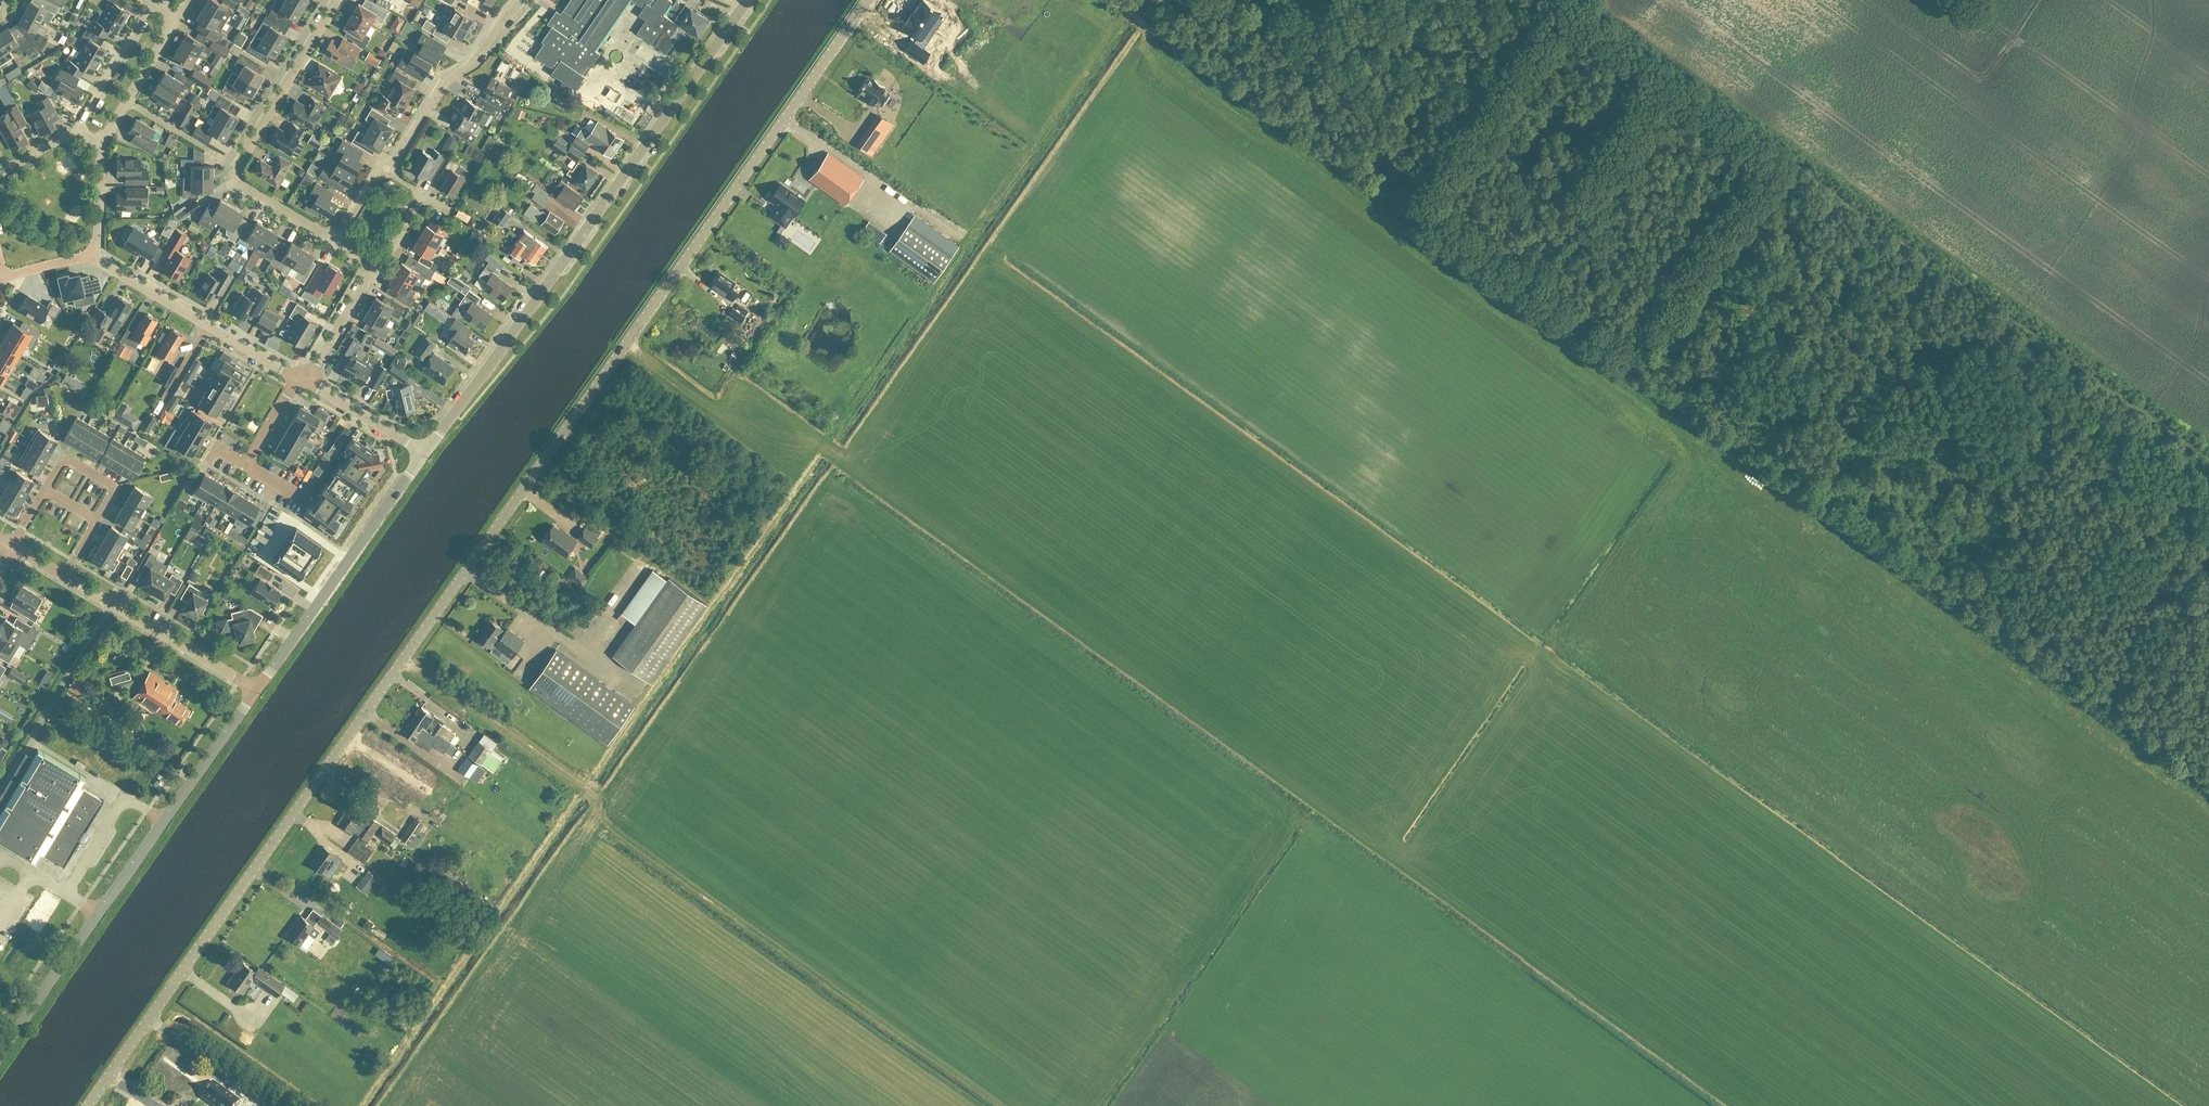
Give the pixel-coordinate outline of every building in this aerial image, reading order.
[(47,0),(48,1),(60,7),(62,8),(66,0),(47,0)] [(112,2),(105,13),(123,24),(130,13),(116,5),(119,0),(108,0),(112,2)] [(226,22),(233,11),(214,0),(208,0),(203,9),(226,22)] [(283,5),(277,1),(271,12),(277,15),(280,10),(297,20),(304,10),(288,0),(285,0),(283,5)] [(304,10),(309,0),(288,0),(304,10)] [(561,14),(557,11),(548,24),(552,27),(542,42),(545,43),(536,56),(551,66),(555,68),(552,73),(564,81),(561,86),(570,92),(573,87),(576,89),(600,54),(595,50),(629,0),(571,0),(561,14)] [(653,42),(668,52),(677,39),(671,35),(679,23),(664,13),(673,0),(672,0),(633,0),(644,7),(639,14),(647,19),(638,32),(653,42)] [(936,30),(946,16),(924,0),(923,0),(913,14),(936,30)] [(56,14),(60,7),(48,1),(44,9),(30,1),(25,12),(42,20),(48,24),(54,13),(56,14)] [(352,15),(370,26),(374,18),(381,23),(389,10),(376,3),(371,10),(359,3),(352,15)] [(703,29),(708,21),(702,17),(703,16),(696,12),(696,13),(685,5),(676,20),(682,24),(680,27),(685,31),(684,33),(691,38),(695,33),(699,35),(700,33),(701,34),(703,30),(703,29)] [(226,22),(203,9),(196,19),(198,20),(194,27),(204,32),(217,40),(221,33),(220,33),(223,28),(226,22)] [(456,9),(450,19),(469,29),(475,19),(456,9)] [(100,10),(99,12),(100,15),(101,16),(97,22),(96,21),(93,22),(89,28),(101,35),(105,38),(110,30),(117,34),(123,24),(105,13),(100,10)] [(37,47),(42,51),(49,38),(44,35),(47,30),(39,26),(42,20),(25,12),(19,23),(33,30),(28,39),(37,47)] [(936,30),(913,14),(903,28),(918,38),(915,42),(913,41),(905,51),(923,64),(931,53),(923,48),(936,30)] [(370,26),(352,15),(345,27),(357,35),(353,41),(364,47),(371,37),(365,33),(370,26)] [(444,29),(463,40),(469,29),(450,19),(445,15),(444,16),(445,17),(441,24),(444,29)] [(256,32),(264,36),(281,47),(287,36),(274,28),(277,23),(266,16),(259,27),(261,29),(259,33),(256,32)] [(407,19),(403,25),(409,30),(414,23),(407,19)] [(428,20),(423,28),(435,35),(440,27),(428,20)] [(17,23),(11,27),(18,38),(24,35),(17,23)] [(85,44),(81,51),(100,62),(107,50),(96,43),(101,35),(89,28),(88,27),(80,40),(85,44)] [(0,33),(0,38),(8,51),(13,47),(18,55),(25,51),(27,53),(37,47),(28,39),(24,35),(16,40),(8,28),(0,33)] [(263,50),(275,57),(281,47),(264,36),(256,32),(258,34),(252,43),(250,42),(247,48),(260,56),(263,50)] [(225,58),(229,51),(229,50),(213,41),(209,47),(204,45),(204,44),(187,34),(180,46),(197,56),(201,50),(209,54),(212,50),(225,58)] [(423,47),(419,54),(418,54),(433,63),(436,65),(446,47),(424,34),(417,44),(423,47)] [(12,57),(8,51),(0,38),(0,65),(12,57)] [(340,44),(332,40),(325,53),(342,63),(347,56),(354,60),(361,49),(343,39),(340,44)] [(229,50),(229,51),(238,57),(243,50),(233,44),(229,50)] [(173,58),(190,67),(195,70),(190,79),(194,82),(194,81),(206,89),(212,79),(199,72),(202,67),(194,62),(197,56),(180,46),(173,58)] [(93,74),(100,62),(81,51),(76,59),(70,55),(63,66),(81,77),(85,70),(93,74)] [(382,58),(369,51),(364,60),(376,67),(382,58)] [(610,51),(600,62),(610,71),(620,59),(610,51)] [(418,54),(419,54),(416,52),(412,59),(405,55),(399,66),(423,80),(433,63),(418,54)] [(235,65),(242,69),(239,75),(259,87),(265,78),(263,77),(264,76),(252,69),(256,61),(242,53),(235,65)] [(310,85),(330,97),(342,77),(319,63),(312,75),(315,77),(310,85)] [(78,79),(73,75),(61,68),(54,80),(60,83),(55,90),(76,103),(84,90),(75,84),(78,79)] [(409,77),(396,70),(389,81),(395,84),(391,90),(410,101),(417,90),(406,84),(409,77)] [(190,87),(194,82),(190,79),(189,79),(185,84),(165,72),(158,83),(177,94),(180,89),(187,93),(190,87)] [(227,82),(223,90),(235,97),(239,89),(251,97),(252,96),(254,97),(259,87),(239,75),(232,85),(227,82)] [(507,95),(511,88),(493,77),(485,90),(497,97),(493,104),(502,109),(508,112),(515,100),(507,95)] [(873,82),(868,78),(860,90),(867,95),(864,98),(874,105),(874,104),(879,108),(881,105),(882,105),(890,93),(884,89),(886,87),(875,80),(873,82)] [(175,110),(179,104),(173,101),(177,94),(158,83),(152,94),(170,105),(169,106),(175,110)] [(8,109),(17,104),(6,84),(0,88),(0,95),(8,109)] [(403,113),(410,101),(391,90),(387,97),(382,93),(375,104),(388,112),(392,106),(403,113)] [(554,91),(549,99),(567,110),(572,102),(554,91)] [(214,119),(232,129),(239,118),(227,110),(232,102),(221,96),(209,115),(214,119)] [(37,103),(41,109),(30,115),(41,135),(49,131),(51,132),(54,130),(54,127),(55,127),(52,121),(59,117),(48,97),(37,103)] [(324,104),(312,97),(306,106),(297,101),(289,114),(313,128),(321,115),(318,113),(324,104)] [(497,117),(502,109),(493,104),(488,101),(483,109),(467,99),(460,110),(460,111),(480,123),(484,126),(491,114),(497,117)] [(177,122),(183,126),(195,106),(189,102),(177,122)] [(6,114),(0,117),(0,129),(12,151),(28,142),(20,127),(27,123),(17,104),(4,111),(6,114)] [(370,129),(387,140),(388,137),(391,137),(393,133),(393,130),(394,128),(380,120),(384,115),(372,108),(366,119),(373,123),(370,129)] [(474,134),(480,123),(460,111),(460,110),(457,108),(450,120),(466,129),(462,136),(473,143),(477,136),(474,134)] [(68,114),(62,116),(64,128),(71,127),(68,114)] [(893,124),(881,116),(860,146),(872,155),(893,124)] [(155,130),(137,119),(130,131),(135,134),(131,141),(149,152),(152,151),(158,141),(151,137),(155,130)] [(192,135),(207,144),(213,133),(225,140),(232,129),(214,119),(210,125),(205,122),(201,128),(197,126),(192,135)] [(609,141),(619,148),(625,141),(609,129),(608,130),(599,123),(592,132),(608,143),(609,141)] [(274,138),(271,143),(291,155),(299,140),(298,140),(304,130),(293,124),(287,133),(279,129),(278,131),(276,131),(273,136),(274,138)] [(596,146),(612,158),(619,148),(609,141),(608,143),(592,132),(585,127),(572,144),(585,153),(592,143),(597,146),(596,146)] [(384,148),(386,144),(386,142),(387,140),(370,129),(366,135),(359,131),(352,142),(364,148),(367,143),(380,151),(381,149),(384,148)] [(324,142),(330,139),(326,131),(320,135),(324,142)] [(364,151),(344,140),(336,152),(341,155),(341,158),(338,163),(356,174),(363,162),(359,159),(364,151)] [(571,146),(569,149),(557,140),(552,147),(565,156),(566,153),(578,161),(583,154),(571,146)] [(442,150),(451,154),(455,147),(446,142),(442,150)] [(412,169),(425,177),(430,180),(445,156),(435,150),(431,155),(424,151),(412,169)] [(864,178),(829,153),(810,179),(845,204),(864,178)] [(273,167),(261,160),(255,169),(256,173),(278,186),(292,163),(280,156),(273,167)] [(164,166),(165,159),(158,158),(157,165),(164,166)] [(192,166),(191,178),(213,178),(213,166),(194,166),(194,159),(181,159),(181,166),(192,166)] [(148,171),(141,171),(141,160),(118,160),(117,176),(127,176),(126,184),(148,184),(148,171)] [(450,160),(442,172),(449,176),(444,184),(442,187),(454,194),(469,171),(450,160)] [(349,185),(356,174),(338,163),(333,171),(325,166),(319,178),(342,191),(346,184),(349,185)] [(598,177),(598,174),(586,166),(586,167),(579,163),(573,172),(571,170),(568,175),(576,180),(576,182),(587,189),(588,188),(591,188),(598,177)] [(574,211),(584,197),(562,181),(560,183),(555,180),(557,178),(549,173),(543,182),(550,187),(551,186),(556,190),(552,195),(574,211)] [(213,178),(191,178),(191,186),(183,186),(183,191),(213,191),(213,178)] [(528,179),(524,185),(536,193),(545,199),(549,194),(528,179)] [(319,210),(331,216),(338,203),(331,199),(334,193),(328,190),(317,183),(310,193),(313,195),(315,196),(307,210),(316,215),(319,210)] [(777,205),(790,214),(794,216),(805,201),(781,184),(770,200),(777,205)] [(117,210),(141,210),(141,201),(147,201),(148,188),(128,188),(128,195),(117,195),(117,210)] [(532,199),(545,207),(549,202),(545,199),(536,193),(532,199)] [(222,224),(232,207),(221,200),(218,204),(212,200),(200,219),(212,226),(216,220),(222,224)] [(196,201),(186,208),(190,214),(200,206),(196,201)] [(794,216),(790,214),(777,205),(769,216),(782,225),(786,228),(794,216)] [(537,222),(542,225),(555,235),(556,233),(558,234),(561,229),(560,228),(564,222),(551,213),(549,216),(543,212),(542,213),(531,206),(525,215),(536,223),(537,222)] [(243,213),(232,207),(222,224),(227,227),(226,228),(226,234),(229,236),(228,238),(235,242),(242,229),(236,225),(243,213)] [(503,227),(512,214),(502,208),(494,220),(503,227)] [(469,225),(474,220),(464,209),(459,214),(469,225)] [(418,236),(441,250),(443,245),(439,243),(447,229),(432,221),(429,226),(427,225),(422,233),(421,231),(418,236)] [(244,230),(237,241),(248,248),(251,242),(257,245),(267,228),(257,222),(250,233),(244,230)] [(890,250),(935,281),(954,255),(909,223),(890,250)] [(123,247),(137,255),(138,252),(150,259),(158,246),(151,242),(153,239),(134,228),(123,247)] [(267,251),(278,234),(267,228),(257,245),(253,251),(265,258),(260,266),(266,270),(270,263),(275,255),(267,251)] [(177,230),(169,243),(178,249),(186,236),(177,230)] [(534,249),(542,255),(548,247),(524,230),(516,241),(517,241),(519,238),(527,244),(526,246),(532,250),(534,249)] [(773,241),(786,250),(792,241),(780,232),(773,241)] [(438,254),(441,250),(418,236),(415,241),(417,242),(414,247),(430,257),(434,252),(438,254)] [(517,241),(516,241),(509,251),(521,259),(524,256),(536,264),(542,255),(534,249),(532,250),(526,246),(527,244),(519,238),(517,241)] [(205,240),(201,246),(209,253),(214,247),(205,240)] [(286,276),(292,266),(302,249),(292,242),(283,256),(276,252),(275,255),(270,263),(281,270),(286,276)] [(177,250),(178,249),(169,243),(164,253),(171,257),(163,270),(179,280),(183,272),(186,273),(187,272),(188,271),(191,267),(191,265),(192,264),(189,262),(191,259),(177,250)] [(305,269),(313,255),(302,249),(292,266),(298,269),(293,277),(304,284),(310,273),(305,269)] [(459,257),(453,253),(448,261),(455,265),(459,257)] [(430,267),(434,262),(422,255),(419,261),(430,267)] [(430,279),(435,271),(418,261),(414,269),(402,262),(396,273),(413,283),(420,287),(426,277),(430,279)] [(503,300),(512,287),(497,275),(501,269),(489,261),(479,275),(487,281),(483,287),(503,300)] [(337,286),(335,285),(342,273),(329,265),(326,269),(320,265),(306,288),(313,292),(321,296),(324,290),(330,293),(331,292),(333,293),(336,292),(338,289),(337,286)] [(222,295),(233,275),(223,269),(217,279),(209,274),(199,292),(212,299),(216,292),(222,295)] [(733,301),(738,293),(732,288),(736,282),(720,271),(710,286),(733,301)] [(416,299),(413,297),(416,292),(410,289),(413,283),(396,273),(390,283),(401,290),(396,298),(411,307),(416,299)] [(86,304),(96,302),(89,275),(80,278),(79,275),(68,277),(68,275),(58,277),(64,300),(83,295),(86,304)] [(447,283),(461,292),(466,285),(452,275),(447,283)] [(475,286),(472,290),(484,298),(486,295),(475,286)] [(250,299),(242,294),(232,312),(245,319),(250,311),(257,315),(269,296),(256,289),(250,299)] [(482,329),(492,315),(476,304),(481,298),(469,289),(459,303),(467,309),(463,315),(482,329)] [(46,308),(27,297),(19,311),(39,323),(46,313),(54,318),(60,309),(49,302),(46,308)] [(387,318),(388,318),(390,313),(398,318),(405,307),(394,300),(390,306),(376,297),(370,308),(387,318)] [(118,327),(131,305),(126,302),(126,300),(123,299),(121,299),(120,298),(117,304),(116,304),(113,309),(106,319),(118,327)] [(444,323),(449,316),(430,303),(425,310),(444,323)] [(292,325),(310,335),(317,324),(304,316),(308,310),(297,304),(289,316),(295,320),(292,325)] [(390,319),(388,318),(387,318),(370,308),(364,318),(377,326),(373,332),(384,339),(391,328),(387,325),(390,319)] [(746,317),(733,308),(728,314),(741,323),(746,317)] [(138,326),(139,326),(129,342),(137,346),(140,341),(145,343),(150,335),(149,334),(157,320),(151,317),(152,316),(149,314),(148,315),(146,314),(142,320),(142,319),(138,326)] [(270,334),(276,323),(262,315),(256,325),(270,334)] [(466,352),(474,340),(465,334),(469,328),(456,319),(449,329),(455,333),(450,342),(466,352)] [(409,320),(404,329),(411,332),(416,324),(409,320)] [(13,323),(7,334),(25,344),(30,348),(40,332),(25,322),(21,328),(13,323)] [(279,333),(303,347),(310,335),(292,325),(289,331),(287,330),(281,330),(279,333)] [(170,359),(183,336),(178,333),(178,332),(175,330),(173,330),(172,329),(169,335),(163,332),(158,340),(163,343),(156,356),(161,360),(164,356),(170,359)] [(7,334),(1,344),(19,354),(25,344),(7,334)] [(443,384),(454,367),(433,353),(430,357),(427,355),(435,344),(425,337),(415,353),(428,362),(422,369),(443,384)] [(351,379),(366,355),(357,350),(361,344),(354,339),(345,354),(350,357),(341,373),(351,379)] [(124,359),(131,348),(122,343),(115,354),(124,359)] [(0,345),(0,357),(13,364),(19,354),(1,344),(0,345)] [(216,371),(236,383),(243,372),(240,370),(241,369),(236,366),(235,367),(229,364),(233,357),(224,352),(219,359),(224,361),(218,372),(216,371)] [(368,352),(366,355),(351,379),(362,386),(378,358),(368,352)] [(7,374),(13,364),(0,357),(0,370),(7,374)] [(196,359),(191,368),(196,371),(201,362),(196,359)] [(405,382),(410,375),(393,363),(389,371),(405,382)] [(179,368),(171,364),(160,383),(168,387),(179,368)] [(381,365),(368,385),(376,389),(388,369),(381,365)] [(71,383),(78,379),(73,371),(66,375),(71,383)] [(216,371),(209,381),(229,393),(235,383),(236,383),(216,371)] [(46,376),(40,373),(37,378),(43,382),(46,376)] [(189,383),(193,376),(188,373),(183,380),(189,383)] [(194,373),(191,383),(202,386),(205,376),(194,373)] [(203,392),(222,404),(229,393),(209,381),(203,392)] [(83,385),(77,382),(73,389),(79,392),(83,385)] [(399,413),(415,409),(411,395),(413,395),(410,384),(393,388),(399,413)] [(216,415),(222,404),(203,392),(205,394),(199,405),(216,415)] [(179,399),(174,396),(170,402),(175,405),(179,399)] [(166,409),(171,412),(175,405),(170,402),(166,409)] [(15,404),(12,410),(17,413),(21,407),(15,404)] [(300,407),(294,418),(314,430),(313,429),(319,418),(324,421),(329,414),(318,407),(314,415),(308,411),(309,410),(304,407),(303,408),(300,407)] [(93,416),(95,411),(90,408),(87,412),(93,416)] [(12,410),(8,416),(14,420),(17,413),(12,410)] [(192,410),(185,421),(205,434),(212,422),(192,410)] [(98,419),(101,414),(95,411),(93,416),(98,419)] [(133,429),(138,420),(129,414),(124,423),(133,429)] [(150,414),(147,419),(141,429),(148,433),(153,423),(156,418),(150,414)] [(168,417),(163,414),(160,420),(165,423),(168,417)] [(75,445),(88,424),(77,417),(64,438),(75,445)] [(294,419),(288,429),(314,444),(308,440),(314,430),(294,418),(293,418),(294,419)] [(109,425),(114,429),(117,424),(112,420),(109,425)] [(186,428),(182,434),(199,444),(205,434),(185,421),(185,422),(182,426),(186,428)] [(86,451),(98,430),(88,424),(75,445),(86,451)] [(120,426),(118,430),(123,434),(126,429),(120,426)] [(31,440),(50,452),(57,441),(38,429),(31,440)] [(288,429),(282,440),(301,451),(305,446),(311,449),(314,444),(288,429)] [(13,430),(7,440),(11,443),(17,432),(13,430)] [(98,430),(86,451),(97,458),(110,437),(98,430)] [(172,451),(176,445),(192,455),(199,444),(182,434),(175,430),(165,447),(172,451)] [(134,440),(139,443),(142,439),(137,435),(134,440)] [(345,440),(339,436),(332,446),(337,450),(345,440)] [(380,465),(378,452),(375,453),(353,437),(345,448),(353,453),(318,507),(314,504),(307,515),(331,532),(339,521),(335,518),(341,510),(345,513),(352,502),(348,499),(356,488),(360,491),(367,481),(363,478),(371,466),(380,465)] [(112,466),(124,445),(113,439),(100,460),(112,466)] [(148,442),(142,439),(139,443),(145,447),(148,442)] [(25,451),(44,462),(50,452),(31,440),(25,451)] [(281,454),(278,460),(289,466),(299,450),(301,451),(282,440),(275,451),(281,454)] [(124,445),(112,466),(122,472),(135,451),(124,445)] [(6,451),(2,457),(8,460),(12,454),(6,451)] [(18,462),(37,473),(44,462),(25,451),(18,462)] [(135,451),(122,472),(133,479),(146,458),(135,451)] [(326,466),(321,462),(313,473),(319,476),(326,466)] [(294,473),(299,477),(303,471),(297,468),(294,473)] [(10,482),(27,491),(33,481),(16,471),(10,482)] [(172,472),(159,475),(161,482),(174,478),(172,472)] [(204,501),(216,480),(205,474),(202,478),(196,475),(188,487),(195,491),(192,495),(204,501)] [(308,490),(313,481),(308,478),(303,487),(308,490)] [(2,491),(20,502),(27,491),(10,482),(8,480),(2,491)] [(215,506),(227,486),(226,487),(216,480),(204,501),(204,502),(205,500),(215,506)] [(129,497),(144,506),(151,495),(135,486),(129,497)] [(226,512),(238,492),(227,486),(215,506),(226,512)] [(20,502),(2,491),(0,490),(0,505),(17,516),(24,504),(20,502)] [(238,492),(226,512),(236,519),(248,499),(238,493),(238,492)] [(122,508),(138,517),(144,506),(129,497),(122,508)] [(256,511),(259,506),(248,499),(236,519),(235,522),(246,528),(250,521),(256,525),(263,514),(265,510),(265,509),(262,514),(256,511)] [(138,517),(122,508),(116,519),(132,528),(138,517)] [(160,522),(154,519),(151,525),(156,528),(160,522)] [(602,531),(590,522),(585,529),(579,538),(592,548),(599,538),(598,538),(602,531)] [(568,536),(554,526),(543,541),(566,557),(577,541),(569,535),(568,536)] [(105,538),(123,548),(127,542),(131,544),(133,540),(129,537),(112,527),(105,538)] [(215,533),(206,527),(201,534),(211,540),(215,533)] [(282,551),(281,549),(273,561),(298,579),(306,567),(304,565),(307,561),(310,563),(310,562),(307,560),(311,555),(314,557),(322,546),(296,528),(288,539),(290,540),(282,551)] [(142,539),(148,543),(151,537),(146,533),(142,539)] [(114,558),(116,559),(123,548),(105,538),(99,548),(114,558)] [(148,543),(142,539),(139,546),(144,549),(148,543)] [(99,548),(95,546),(89,557),(107,568),(106,570),(107,570),(114,558),(99,548)] [(137,562),(131,558),(128,565),(133,568),(137,562)] [(152,592),(163,575),(156,571),(158,566),(147,559),(140,571),(146,575),(140,585),(143,587),(142,588),(149,592),(150,591),(152,592)] [(133,568),(127,565),(121,576),(126,579),(127,579),(133,568)] [(260,565),(255,572),(269,581),(274,574),(260,565)] [(653,566),(621,609),(635,619),(666,576),(653,566)] [(321,576),(330,572),(327,567),(318,571),(321,576)] [(588,579),(579,572),(574,569),(569,577),(574,580),(582,586),(588,579)] [(188,580),(194,583),(200,574),(194,570),(188,580)] [(163,575),(152,592),(155,593),(154,595),(161,599),(162,598),(164,599),(170,589),(176,593),(183,581),(172,574),(169,578),(163,575)] [(120,575),(115,583),(122,587),(126,579),(121,576),(120,575)] [(613,656),(651,683),(707,604),(670,577),(613,656)] [(267,584),(261,579),(251,594),(271,607),(274,608),(276,608),(278,606),(278,604),(278,602),(276,600),(281,593),(274,589),(275,588),(268,583),(267,584)] [(210,596),(189,584),(182,595),(189,599),(183,609),(182,610),(183,610),(184,611),(183,613),(191,617),(192,615),(196,618),(197,619),(197,618),(200,612),(202,613),(206,608),(204,606),(207,601),(208,600),(207,600),(210,596)] [(43,599),(21,586),(20,587),(19,587),(16,588),(15,590),(13,592),(12,595),(12,597),(14,598),(12,600),(23,606),(19,613),(35,622),(39,615),(35,613),(43,599)] [(263,616),(251,609),(248,614),(227,620),(226,619),(216,621),(219,631),(229,629),(229,628),(235,626),(239,642),(239,643),(240,643),(245,642),(245,644),(254,641),(253,639),(254,639),(255,639),(255,638),(252,627),(256,625),(257,626),(263,616)] [(16,642),(20,635),(24,638),(31,626),(20,619),(16,625),(6,619),(3,624),(1,624),(0,626),(0,632),(16,642)] [(502,630),(490,621),(477,638),(479,639),(478,640),(478,642),(486,648),(488,647),(489,646),(494,650),(496,646),(512,658),(523,642),(507,629),(502,635),(500,633),(502,630)] [(0,632),(0,649),(1,650),(0,652),(0,658),(9,663),(20,644),(16,642),(0,632)] [(634,706),(557,649),(530,687),(606,744),(634,706)] [(12,668),(8,675),(17,680),(21,673),(12,668)] [(168,705),(185,717),(190,710),(173,699),(178,690),(169,684),(168,686),(164,683),(165,682),(150,672),(142,685),(166,701),(168,705)] [(50,674),(46,680),(53,684),(57,679),(50,674)] [(75,678),(71,685),(81,691),(85,684),(75,678)] [(166,701),(142,685),(133,698),(140,703),(141,702),(155,711),(154,712),(161,716),(162,714),(180,725),(185,717),(168,705),(166,701)] [(126,708),(133,713),(136,709),(129,704),(126,708)] [(415,717),(450,742),(456,734),(443,724),(444,722),(434,715),(434,716),(422,707),(415,717)] [(450,742),(415,717),(404,733),(417,742),(418,740),(423,744),(426,739),(433,744),(433,743),(444,751),(450,742)] [(494,772),(504,757),(480,740),(469,755),(494,772)] [(26,754),(0,797),(0,841),(35,862),(36,861),(35,860),(40,853),(64,867),(63,868),(64,868),(81,839),(85,842),(89,836),(85,833),(104,801),(104,800),(103,801),(80,787),(84,779),(85,780),(86,779),(38,750),(38,751),(34,759),(26,754)] [(458,767),(486,787),(494,776),(466,756),(458,767)] [(417,798),(396,783),(386,798),(407,813),(417,798)] [(369,809),(367,811),(355,803),(348,813),(375,833),(390,843),(396,834),(372,817),(375,813),(369,809)] [(360,836),(349,852),(365,863),(374,850),(366,845),(375,833),(348,813),(347,814),(344,814),(338,823),(338,826),(352,835),(354,831),(360,836)] [(402,839),(410,845),(420,831),(425,824),(416,818),(411,824),(402,838),(401,838),(402,839)] [(324,846),(312,864),(323,873),(330,877),(343,859),(336,855),(324,846)] [(344,862),(337,869),(343,875),(350,868),(344,862)] [(357,886),(366,894),(378,878),(369,871),(357,886)] [(317,922),(331,932),(326,939),(333,944),(343,930),(322,915),(317,922)] [(322,931),(314,925),(301,916),(287,935),(300,945),(308,933),(316,939),(322,931)] [(259,968),(256,972),(243,962),(229,982),(243,992),(252,979),(276,996),(284,985),(259,968)] [(239,1101),(213,1082),(202,1097),(215,1105),(236,1105),(239,1101)]
